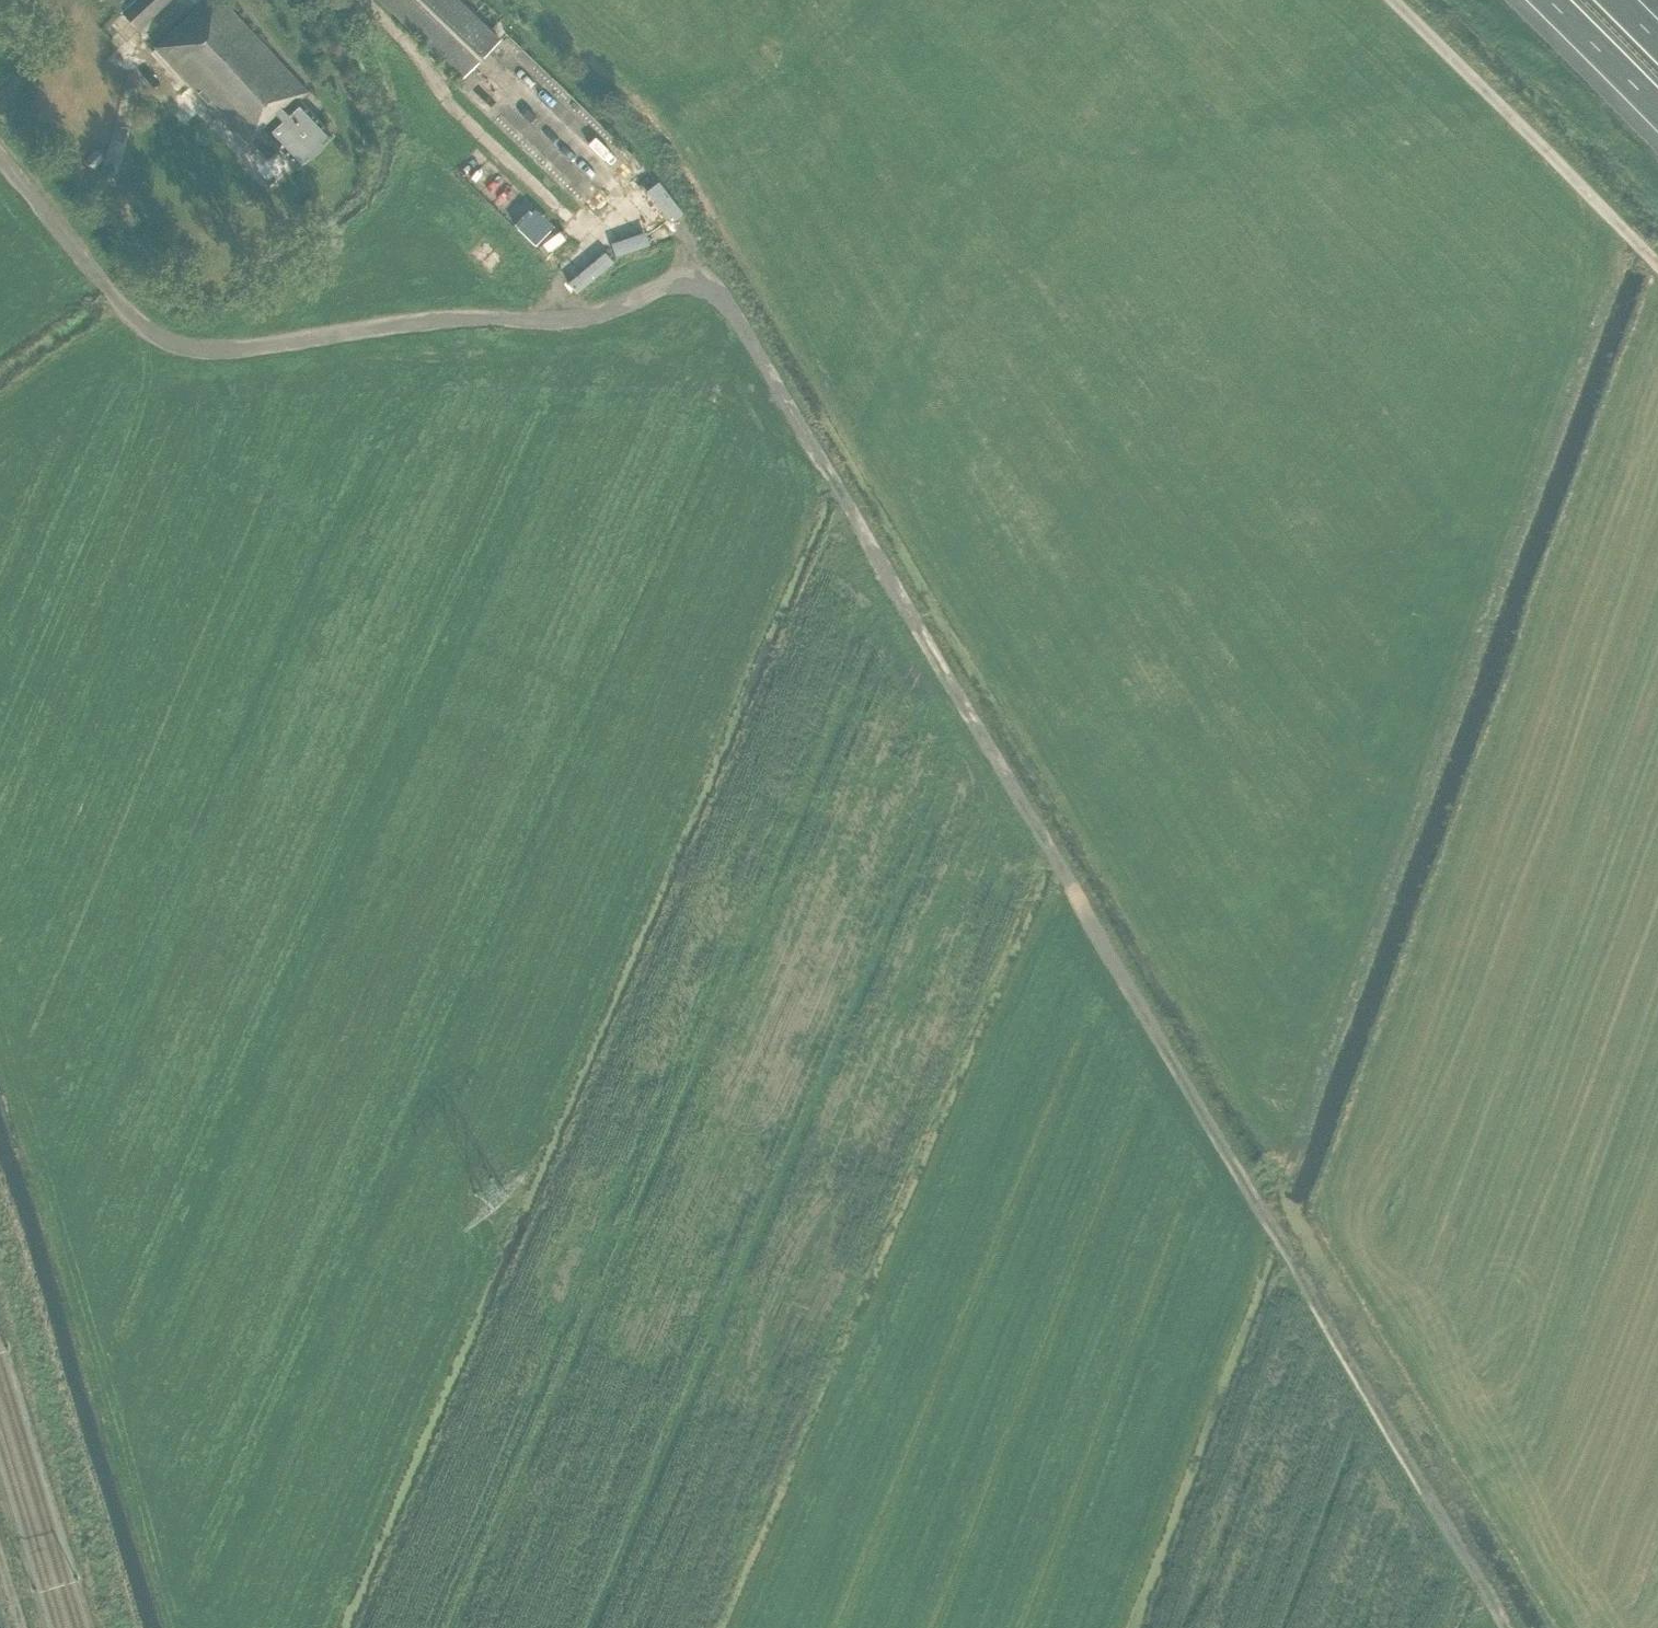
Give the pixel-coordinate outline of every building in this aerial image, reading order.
[(138,29),(169,0),(110,0),(138,29)] [(296,98),(298,100),(307,91),(221,0),(204,0),(155,47),(246,144),(250,141),(296,98)] [(459,0),(381,0),(461,78),(499,39),(459,0)] [(502,98),(477,73),(462,89),(488,113),(502,98)] [(297,166),(331,135),(298,100),(296,98),(250,141),(266,159),(279,147),(297,166)] [(105,157),(96,149),(84,161),(93,170),(105,157)] [(531,211),(515,228),(535,246),(550,230),(531,211)]
